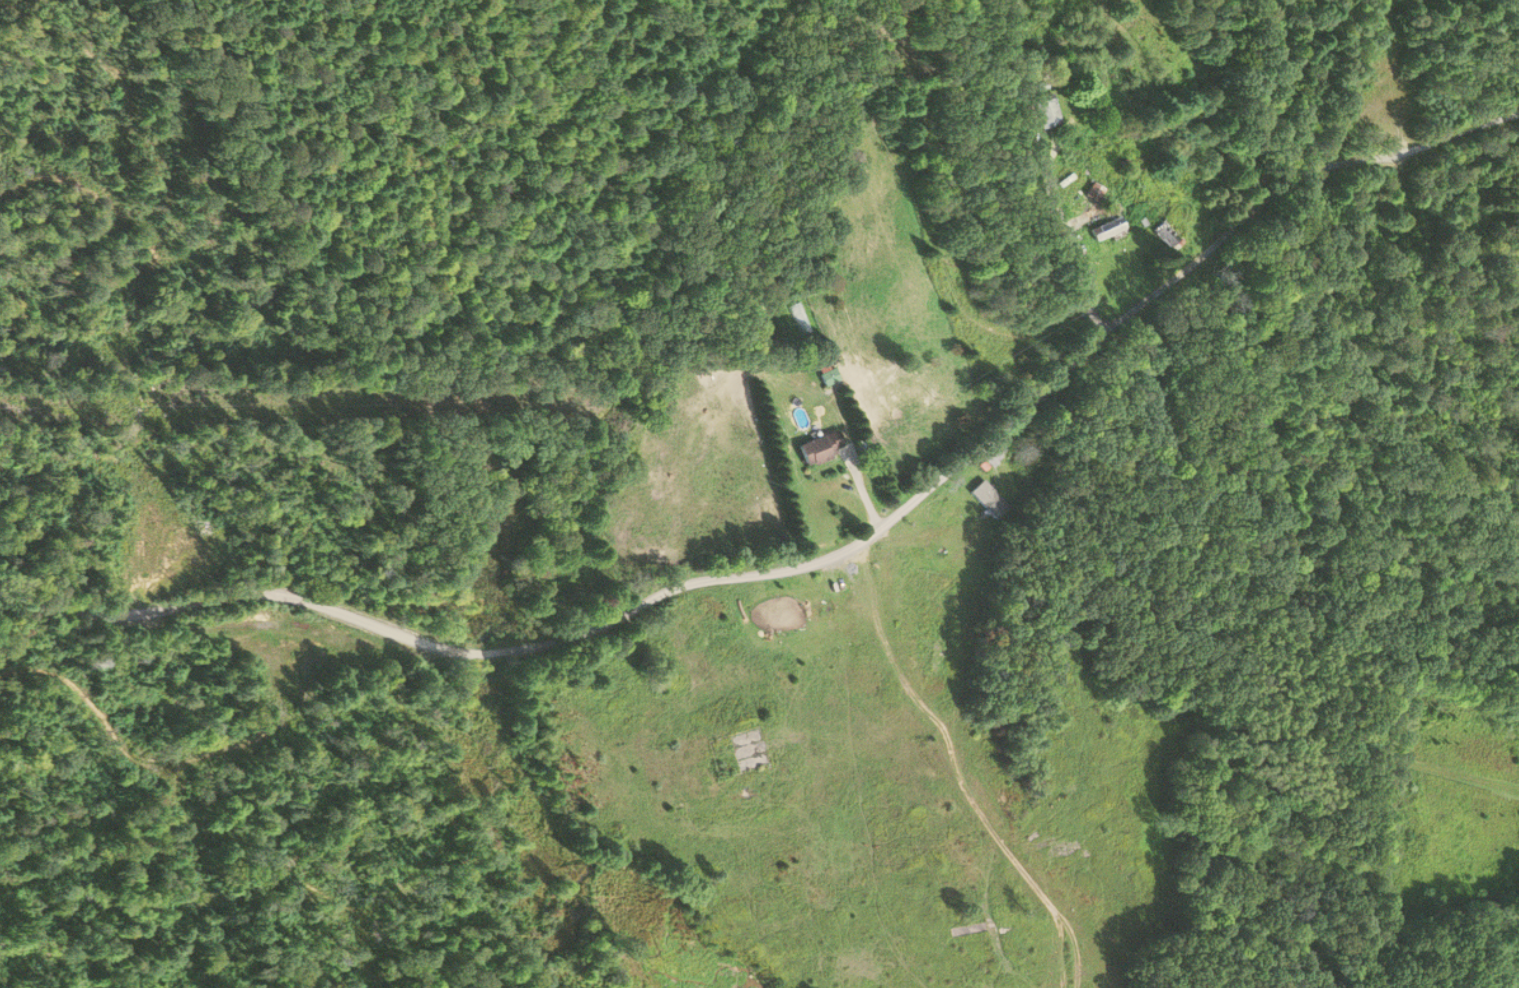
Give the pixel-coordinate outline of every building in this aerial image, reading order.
[(1040,129),(1061,125),(1055,98),(1034,102),(1040,129)] [(1085,196),(1096,203),(1104,189),(1092,183),(1085,196)] [(1090,229),(1097,243),(1126,229),(1119,215),(1090,229)] [(1182,248),(1166,219),(1151,228),(1167,256),(1182,248)] [(820,372),(822,384),(837,382),(836,371),(820,372)] [(796,446),(805,468),(845,452),(836,430),(796,446)]
